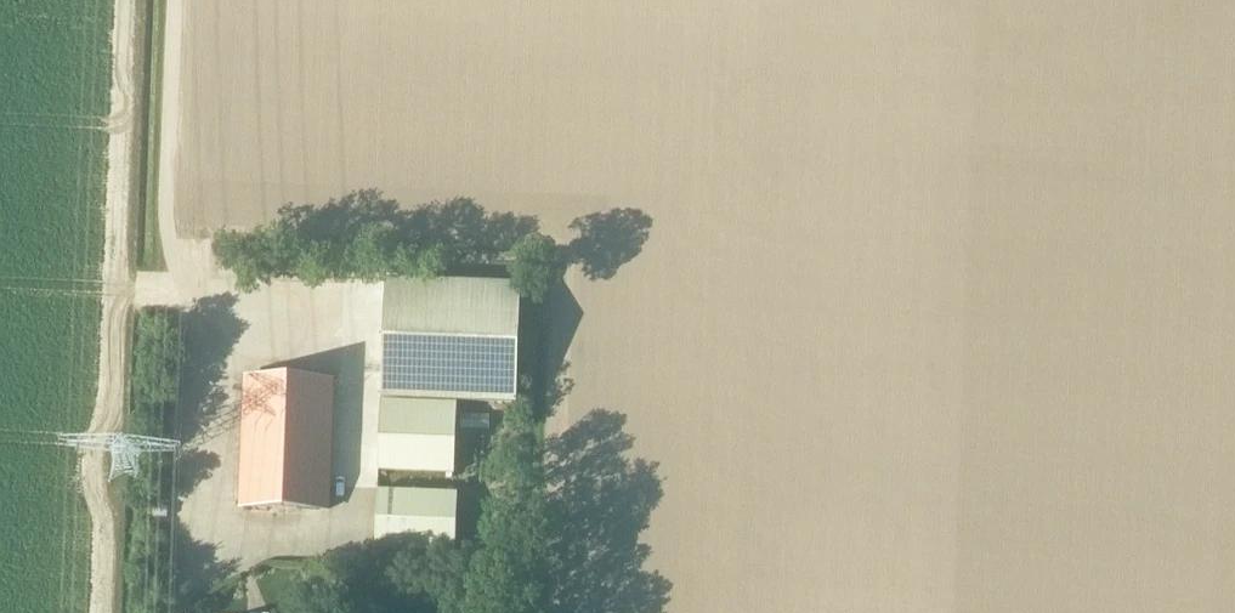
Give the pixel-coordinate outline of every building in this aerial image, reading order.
[(511,403),(515,283),(383,278),(380,372),(380,382),(377,470),(452,472),(454,401),(511,403)] [(327,508),(332,379),(243,376),(238,505),(327,508)] [(453,552),(456,491),(377,488),(374,549),(453,552)]
